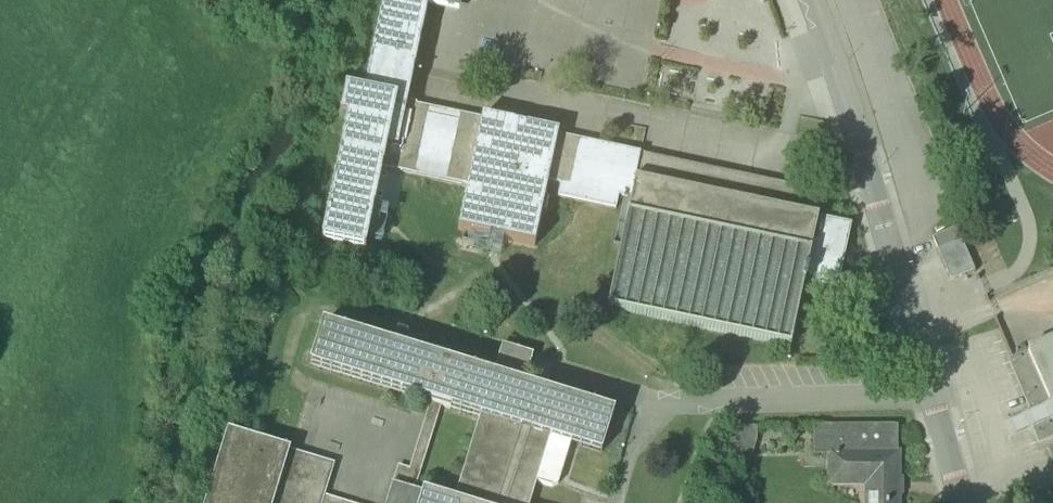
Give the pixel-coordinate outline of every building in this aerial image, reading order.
[(364,96),(345,92),(340,119),(347,121),(322,243),(365,252),(383,171),(388,148),(398,151),(402,131),(430,0),(384,0),(364,96)] [(635,180),(402,131),(398,151),(388,148),(383,171),(468,189),(459,230),(535,247),(549,185),(560,187),(558,200),(616,212),(619,199),(631,202),(635,180)] [(818,219),(635,180),(631,202),(608,310),(791,349),(805,284),(818,219)] [(818,219),(805,284),(838,291),(851,226),(818,219)] [(956,228),(932,238),(938,251),(962,241),(956,228)] [(962,241),(938,251),(946,270),(958,265),(963,277),(975,272),(962,241)] [(494,377),(323,325),(310,367),(429,403),(442,407),(480,418),(551,439),(602,456),(615,414),(524,386),(494,377)] [(1029,351),(1052,406),(1052,341),(1029,351)] [(502,347),(494,377),(524,386),(533,356),(502,347)] [(415,492),(442,407),(429,403),(409,469),(397,466),(393,485),(415,492)] [(551,439),(480,418),(454,502),(531,502),(551,439)] [(758,427),(741,427),(728,469),(737,471),(741,462),(747,466),(754,454),(758,441),(758,427)] [(815,427),(815,455),(828,454),(846,454),(846,475),(869,480),(869,502),(899,502),(899,497),(901,497),(901,480),(899,480),(899,454),(898,454),(898,428),(815,427)] [(325,496),(335,465),(290,451),(290,450),(228,431),(206,502),(323,502),(325,496)] [(415,492),(393,485),(387,502),(452,502),(415,492)]
